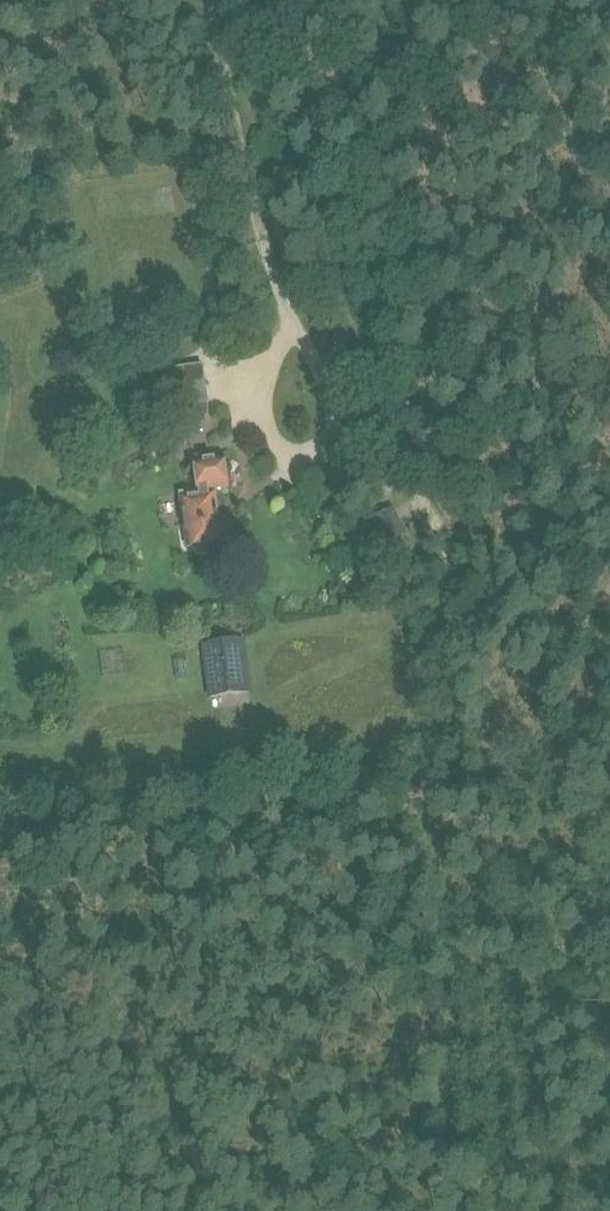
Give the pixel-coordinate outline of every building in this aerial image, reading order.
[(179,408),(188,407),(189,410),(191,415),(196,418),(204,418),(206,413),(207,407),(207,404),(209,404),(203,364),(158,371),(162,400),(178,398),(179,408)] [(193,460),(194,471),(198,497),(180,500),(187,546),(191,552),(198,555),(205,556),(212,553),(217,548),(220,541),(213,490),(227,488),(223,455),(193,460)] [(210,686),(251,681),(245,633),(204,638),(210,686)]
